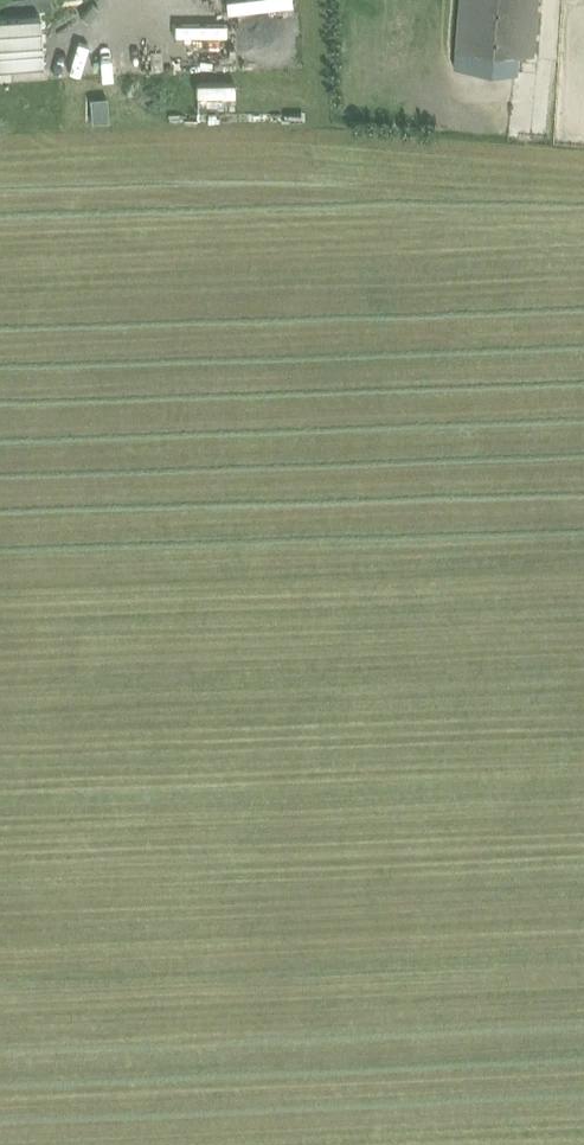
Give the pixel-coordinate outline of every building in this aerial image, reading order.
[(457,49),(521,55),(535,56),(540,0),(460,0),(457,49)]
